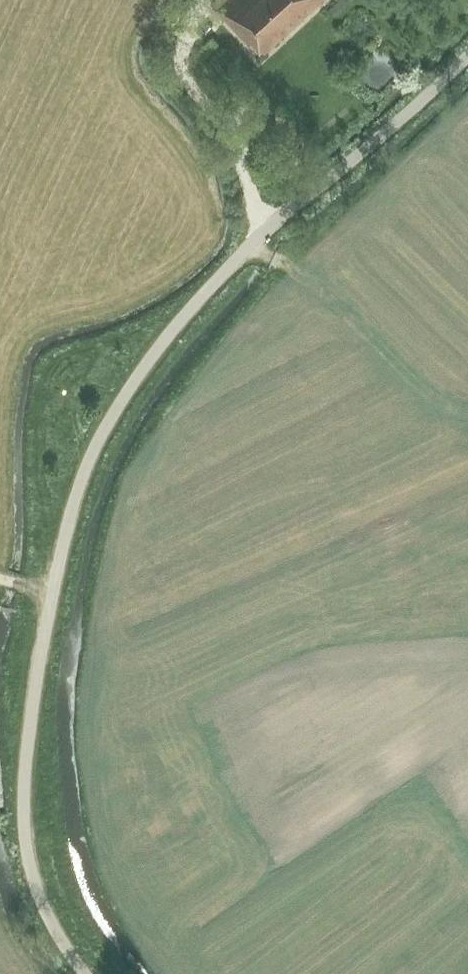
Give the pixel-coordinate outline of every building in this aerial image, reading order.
[(212,4),(248,43),(251,40),(263,53),(321,0),(217,0),(212,4)]
